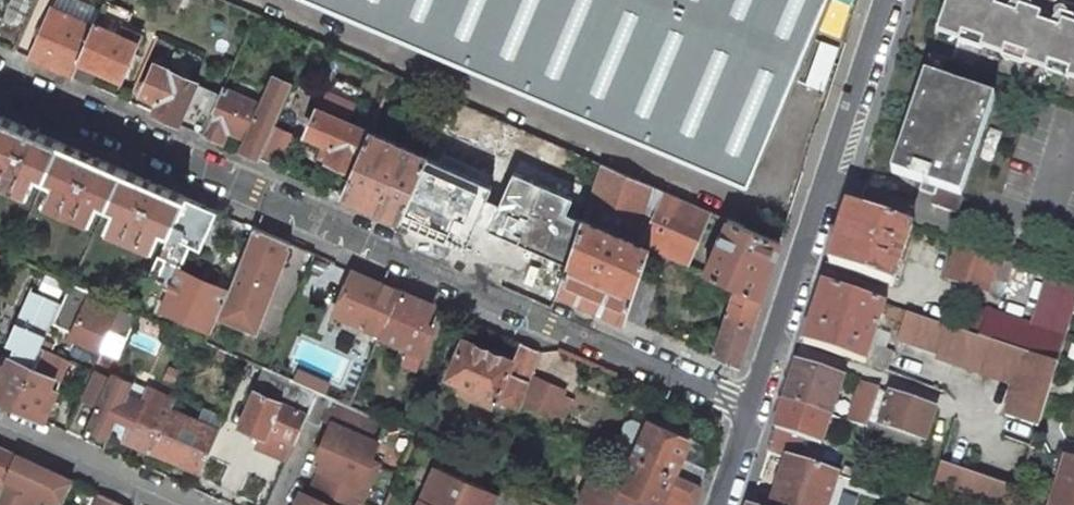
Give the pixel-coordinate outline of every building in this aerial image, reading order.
[(3,15),(10,0),(0,0),(0,13),(3,15)] [(94,23),(101,26),(112,0),(105,0),(94,23)] [(180,0),(161,0),(160,1),(177,8),(180,0)] [(747,186),(827,0),(308,0),(747,186)] [(939,25),(961,33),(959,41),(981,49),(984,41),(1004,48),(1002,56),(1024,64),(1027,56),(1048,63),(1045,71),(1068,79),(1070,71),(1073,72),(1073,35),(1060,30),(1063,22),(1040,15),(1038,22),(1017,15),(1020,7),(998,0),(997,0),(994,7),(974,0),(948,0),(939,25)] [(52,8),(30,58),(72,76),(78,61),(93,26),(52,8)] [(101,26),(94,23),(93,26),(78,61),(72,76),(90,84),(96,69),(121,80),(141,35),(122,27),(119,34),(101,26)] [(160,101),(155,112),(177,122),(195,82),(155,65),(143,94),(160,101)] [(381,83),(389,87),(395,74),(387,71),(381,83)] [(926,76),(892,173),(924,184),(939,189),(936,197),(933,206),(951,212),(954,212),(956,211),(958,210),(964,197),(963,196),(996,99),(926,76)] [(262,106),(248,138),(242,150),(259,158),(265,145),(274,125),(284,101),(291,86),(274,79),(267,94),(262,106)] [(208,88),(195,82),(177,122),(204,134),(221,94),(208,88)] [(221,94),(204,134),(221,141),(227,129),(248,138),(262,106),(223,89),(221,94)] [(311,102),(334,109),(338,96),(316,89),(311,102)] [(327,159),(345,167),(353,170),(369,132),(318,109),(307,135),(325,143),(319,156),(327,159)] [(13,182),(11,185),(30,194),(37,176),(44,179),(61,142),(0,115),(0,178),(1,176),(13,182)] [(294,134),(274,125),(265,145),(259,158),(280,167),(294,134)] [(427,157),(369,132),(353,170),(342,194),(399,219),(427,157)] [(106,206),(122,168),(61,142),(44,179),(51,182),(43,199),(62,207),(63,203),(75,209),(74,212),(92,221),(100,203),(106,206)] [(581,194),(515,166),(499,204),(488,199),(497,180),(430,150),(427,157),(399,219),(465,248),(476,223),(565,263),(583,217),(571,212),(581,194)] [(689,265),(711,212),(600,164),(583,217),(650,248),(689,265)] [(136,240),(154,248),(162,230),(169,233),(185,196),(122,168),(106,206),(113,209),(105,227),(124,235),(126,231),(137,236),(136,240)] [(939,189),(924,184),(922,191),(936,197),(939,189)] [(216,209),(185,196),(169,233),(157,260),(147,282),(169,292),(161,309),(210,330),(217,314),(227,291),(198,278),(178,269),(190,242),(200,247),(216,209)] [(849,206),(830,264),(892,286),(913,228),(849,206)] [(565,263),(559,289),(625,318),(639,279),(650,248),(583,217),(565,263)] [(728,219),(706,273),(738,286),(762,297),(780,242),(728,219)] [(255,330),(290,242),(268,232),(253,226),(247,240),(227,291),(217,314),(255,330)] [(946,277),(988,291),(1002,296),(1013,263),(998,258),(957,244),(946,277)] [(1073,310),(1073,284),(1050,276),(1034,327),(1066,337),(1073,310)] [(334,313),(380,334),(400,290),(377,280),(374,288),(349,278),(334,313)] [(647,282),(639,279),(625,318),(642,326),(657,286),(647,282)] [(69,338),(98,351),(106,331),(127,340),(134,324),(139,312),(134,310),(92,291),(72,282),(71,282),(51,325),(72,334),(69,338)] [(804,343),(865,364),(869,353),(874,355),(871,364),(873,367),(886,371),(892,354),(884,351),(872,347),(877,331),(881,314),(905,324),(910,313),(824,283),(804,343)] [(735,296),(713,356),(738,368),(762,297),(738,286),(735,296)] [(424,326),(433,304),(400,290),(380,334),(380,336),(421,353),(432,330),(424,326)] [(29,291),(15,324),(23,327),(37,295),(29,291)] [(31,368),(41,347),(45,337),(59,305),(37,295),(23,327),(15,324),(5,347),(12,350),(8,358),(31,368)] [(968,304),(959,330),(959,331),(964,332),(972,305),(968,304)] [(964,332),(1057,365),(1063,347),(1066,337),(1034,327),(972,305),(964,332)] [(159,339),(166,324),(156,319),(139,312),(134,324),(141,327),(140,330),(159,339)] [(940,356),(986,373),(1017,384),(1048,394),(1057,365),(964,332),(959,331),(959,330),(910,313),(905,324),(902,334),(914,338),(913,342),(942,351),(940,356)] [(513,361),(512,360),(463,339),(446,377),(497,399),(513,361)] [(497,399),(519,408),(520,403),(530,375),(539,351),(520,342),(512,360),(513,361),(497,399)] [(41,347),(31,368),(13,407),(44,421),(56,393),(50,390),(64,357),(41,347)] [(31,368),(8,358),(8,359),(4,368),(0,366),(0,401),(13,407),(31,368)] [(797,363),(785,400),(830,415),(842,378),(797,363)] [(264,367),(254,391),(306,414),(317,390),(268,369),(264,367)] [(95,373),(82,400),(97,407),(99,401),(109,379),(95,373)] [(105,449),(111,434),(149,450),(169,407),(173,399),(112,373),(109,379),(99,401),(97,407),(83,439),(105,449)] [(561,390),(530,375),(520,403),(559,421),(569,400),(558,396),(561,390)] [(1017,384),(1006,415),(1038,426),(1048,394),(1017,384)] [(862,385),(849,421),(868,427),(869,421),(879,391),(862,385)] [(330,422),(322,439),(368,459),(376,442),(369,439),(378,418),(349,405),(317,390),(306,414),(304,419),(319,425),(322,419),(330,422)] [(267,429),(294,441),(304,419),(306,414),(254,391),(240,426),(261,435),(264,437),(267,429)] [(880,424),(890,394),(879,391),(869,421),(880,424)] [(880,424),(908,434),(916,436),(926,440),(936,410),(890,394),(880,424)] [(785,400),(768,451),(788,458),(796,435),(821,443),(830,415),(785,400)] [(149,450),(200,472),(219,428),(203,421),(169,407),(149,450)] [(225,416),(208,408),(203,421),(219,428),(225,416)] [(647,424),(633,456),(699,487),(705,470),(681,458),(689,442),(647,424)] [(261,435),(259,442),(262,443),(260,448),(286,460),(294,441),(267,429),(264,437),(261,435)] [(312,479),(360,501),(377,463),(368,459),(322,439),(315,455),(321,457),(312,479)] [(4,480),(5,477),(15,455),(0,449),(0,490),(4,480)] [(57,475),(15,455),(5,477),(4,480),(0,490),(0,504),(33,504),(39,493),(47,496),(57,475)] [(643,496),(661,504),(663,504),(693,504),(694,502),(699,487),(633,456),(620,484),(592,471),(577,504),(639,504),(643,496)] [(835,485),(838,475),(788,458),(782,476),(775,497),(772,504),(828,504),(832,491),(833,491),(835,485)] [(973,504),(1014,504),(1019,489),(941,462),(932,491),(938,493),(973,504)] [(1060,476),(1056,490),(1065,493),(1073,496),(1073,463),(1073,467),(1060,476)] [(437,504),(491,504),(496,493),(490,490),(436,466),(422,498),(437,504)] [(835,485),(848,489),(851,479),(838,475),(835,485)] [(360,501),(312,479),(300,504),(358,504),(360,501)] [(828,504),(836,504),(837,503),(835,498),(837,493),(832,491),(828,504)] [(1061,504),(1073,504),(1073,496),(1065,493),(1061,504)] [(99,494),(95,504),(123,504),(99,494)]
